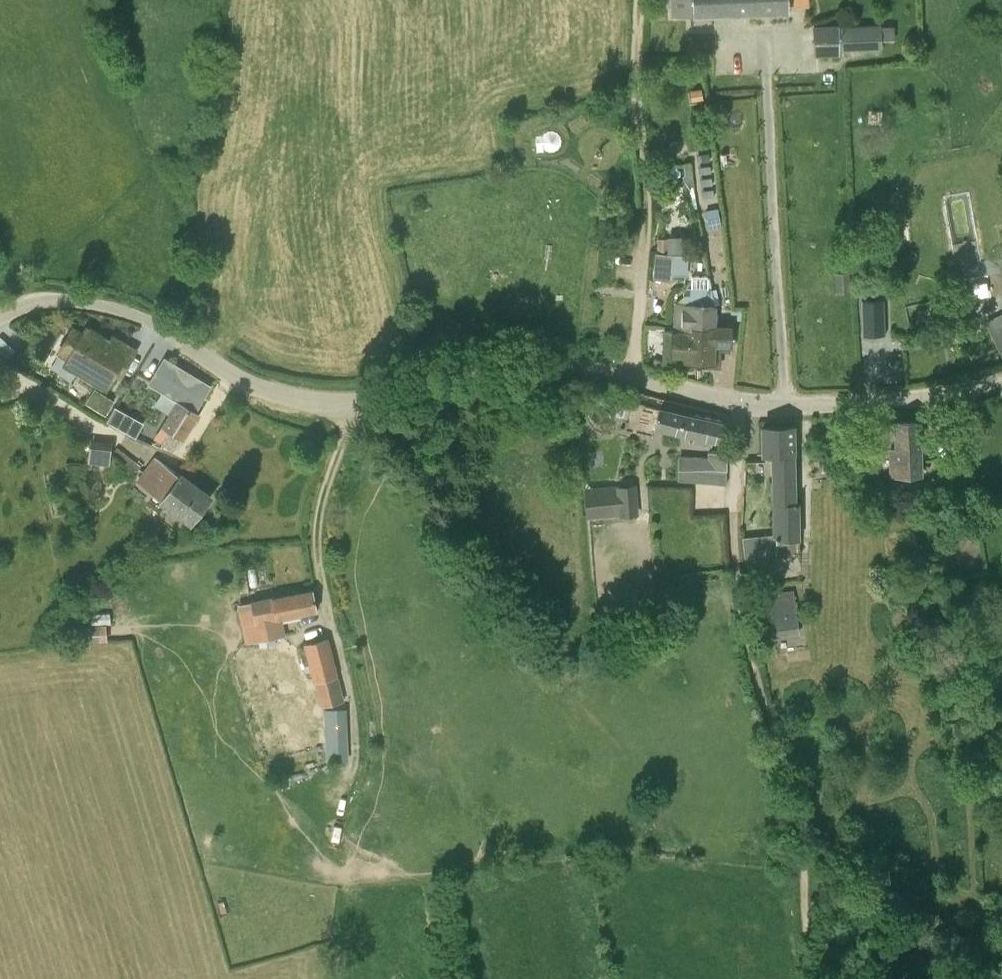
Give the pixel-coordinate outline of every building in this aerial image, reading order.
[(673,15),(788,10),(788,6),(808,6),(808,0),(672,0),(673,15)] [(879,24),(834,27),(814,28),(815,55),(835,54),(835,49),(880,47),(880,40),(879,24)] [(691,103),(704,101),(701,88),(689,90),(691,103)] [(705,211),(707,224),(721,223),(719,209),(705,211)] [(668,254),(682,255),(682,241),(682,235),(668,235),(668,238),(668,241),(668,252),(668,254)] [(658,252),(668,252),(668,238),(658,238),(658,252)] [(689,241),(682,241),(682,255),(668,254),(656,253),(654,278),(672,279),(673,273),(687,274),(688,255),(689,241)] [(849,272),(835,273),(836,292),(850,291),(849,272)] [(689,304),(675,304),(674,329),(690,330),(690,326),(707,326),(707,325),(714,325),(714,305),(712,295),(707,277),(690,276),(689,304)] [(884,300),(863,300),(864,336),(885,335),(884,300)] [(986,320),(999,347),(1001,352),(1001,312),(986,320)] [(674,329),(664,329),(664,331),(671,331),(670,358),(713,360),(714,343),(728,344),(729,327),(714,327),(690,326),(690,330),(674,329)] [(106,388),(110,381),(115,372),(120,375),(128,362),(132,355),(135,350),(130,347),(124,344),(121,348),(87,328),(83,335),(73,329),(65,343),(60,351),(80,363),(76,370),(89,378),(106,388)] [(179,401),(177,401),(175,404),(169,413),(154,437),(158,439),(174,450),(198,414),(196,413),(184,405),(185,403),(189,405),(202,384),(177,368),(163,389),(170,393),(180,399),(181,400),(179,401)] [(114,400),(105,395),(96,408),(105,414),(114,400)] [(689,416),(659,409),(654,428),(695,439),(694,442),(710,446),(712,439),(720,441),(724,425),(689,416)] [(118,410),(111,422),(133,435),(140,422),(118,410)] [(896,441),(896,449),(890,449),(891,463),(897,463),(897,477),(920,476),(918,421),(896,421),(896,441)] [(793,425),(763,426),(763,455),(773,455),(794,455),(793,425)] [(92,460),(113,463),(115,441),(95,439),(92,460)] [(706,481),(706,484),(726,484),(725,452),(709,452),(709,456),(681,457),(680,478),(706,481)] [(793,502),(794,455),(773,455),(773,475),(774,475),(774,504),(775,504),(776,540),(799,539),(796,502),(793,502)] [(145,471),(167,487),(159,499),(191,523),(210,498),(155,457),(145,471)] [(635,514),(632,488),(587,492),(589,519),(635,514)] [(868,493),(859,496),(864,506),(872,503),(868,493)] [(772,537),(744,539),(745,555),(773,552),(772,537)] [(799,632),(796,614),(792,590),(774,593),(775,600),(768,601),(771,618),(774,636),(799,632)] [(280,616),(297,613),(317,610),(313,591),(272,599),(272,598),(239,605),(246,642),(283,636),(280,616)] [(83,643),(107,641),(106,626),(82,627),(83,643)] [(342,698),(336,676),(336,675),(327,639),(306,644),(311,664),(316,681),(317,680),(321,694),(325,693),(327,702),(342,698)] [(346,748),(346,724),(328,724),(328,748),(346,748)]
